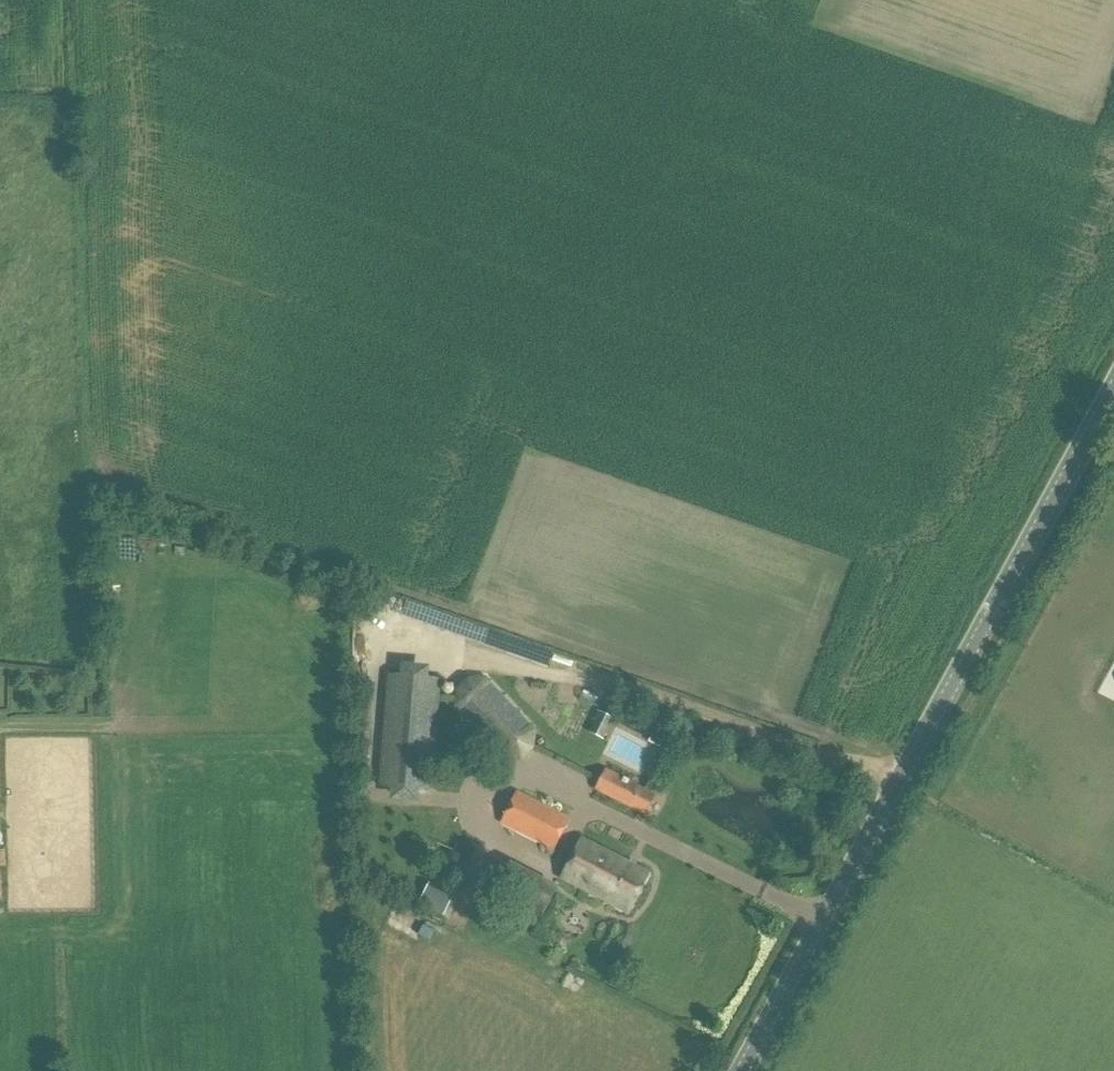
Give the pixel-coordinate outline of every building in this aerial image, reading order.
[(456,687),(455,708),(505,760),(524,760),(535,750),(537,730),(487,677),(468,677),(456,687)] [(387,678),(379,786),(432,790),(441,682),(387,678)] [(665,741),(655,736),(651,745),(661,750),(665,741)] [(606,769),(595,791),(646,816),(657,795),(606,769)] [(508,788),(493,819),(502,822),(501,825),(554,852),(572,818),(517,791),(508,788)] [(582,840),(562,881),(629,914),(649,873),(582,840)] [(401,877),(398,860),(383,862),(385,879),(401,877)]
